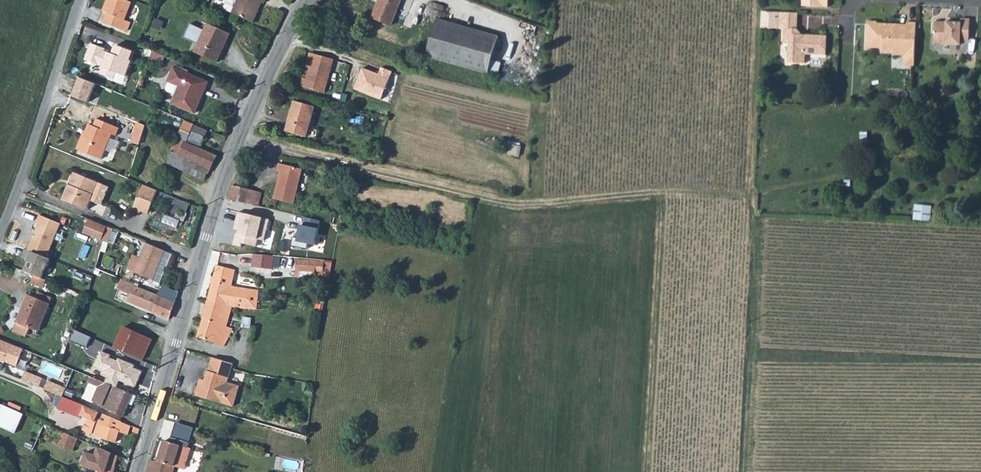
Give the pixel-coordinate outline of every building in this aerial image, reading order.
[(104,12),(107,14),(104,22),(128,31),(130,22),(125,20),(131,3),(125,0),(108,0),(104,12)] [(224,6),(225,10),(253,22),(262,1),(264,3),(265,0),(227,0),(224,6)] [(372,18),(391,25),(401,0),(379,0),(372,18)] [(803,8),(829,9),(830,0),(804,0),(803,8)] [(797,14),(779,13),(761,12),(760,24),(778,24),(778,29),(784,29),(784,45),(790,45),(789,64),(805,64),(806,55),(825,56),(826,37),(801,36),(801,38),(794,38),(795,30),(796,30),(797,14)] [(408,13),(404,16),(408,22),(412,19),(408,13)] [(165,22),(156,18),(152,26),(162,31),(165,22)] [(438,20),(427,56),(487,74),(491,62),(498,37),(457,26),(438,20)] [(951,25),(945,25),(934,24),(933,46),(959,47),(959,44),(968,44),(970,22),(960,21),(960,23),(951,23),(951,25)] [(897,30),(897,25),(877,24),(877,22),(868,22),(867,49),(883,50),(883,53),(895,54),(895,57),(905,57),(905,59),(914,59),(916,24),(907,24),(907,25),(907,29),(903,29),(901,30),(897,30)] [(198,44),(195,52),(217,62),(229,34),(207,24),(204,30),(190,25),(184,39),(198,44)] [(88,52),(85,61),(104,67),(101,75),(114,80),(116,74),(127,78),(132,62),(131,61),(134,52),(116,45),(112,55),(105,52),(106,49),(91,44),(88,52)] [(314,54),(310,68),(306,79),(303,78),(300,86),(323,93),(333,59),(314,54)] [(905,59),(905,67),(914,68),(914,59),(905,59)] [(491,62),(487,74),(495,77),(499,64),(491,62)] [(175,96),(171,105),(194,114),(208,83),(173,68),(167,83),(168,83),(165,90),(166,93),(175,96)] [(378,75),(362,69),(354,89),(381,100),(392,72),(381,68),(378,75)] [(516,69),(514,82),(523,83),(524,71),(516,69)] [(81,76),(73,95),(90,101),(97,83),(81,76)] [(294,102),(286,133),(306,138),(315,108),(294,102)] [(84,140),(81,138),(77,149),(101,159),(111,135),(116,137),(119,128),(109,124),(97,119),(94,126),(89,124),(86,133),(87,133),(84,140)] [(184,120),(177,139),(200,149),(207,131),(193,126),(194,124),(184,120)] [(176,139),(171,152),(172,153),(168,164),(203,180),(208,170),(210,171),(218,157),(200,149),(177,139),(176,139)] [(280,174),(274,200),(293,205),(301,170),(278,164),(277,173),(280,174)] [(74,173),(69,185),(72,186),(77,174),(74,173)] [(72,186),(69,185),(63,201),(87,211),(91,201),(101,205),(109,187),(77,174),(72,186)] [(143,185),(135,204),(150,210),(157,191),(143,185)] [(233,187),(230,200),(231,201),(245,204),(246,204),(248,191),(233,187)] [(175,208),(187,212),(190,202),(178,198),(175,208)] [(245,204),(231,201),(228,212),(226,212),(220,250),(239,253),(240,249),(251,251),(251,248),(256,249),(259,235),(254,234),(255,227),(247,225),(247,224),(242,222),(245,204)] [(150,210),(135,204),(133,209),(140,213),(141,211),(148,214),(150,210)] [(913,220),(928,220),(930,210),(914,208),(913,220)] [(60,225),(40,216),(36,225),(38,226),(35,235),(34,235),(33,239),(28,251),(32,253),(47,259),(60,225)] [(345,219),(343,226),(354,228),(356,222),(345,219)] [(84,234),(103,242),(109,228),(90,220),(84,234)] [(166,252),(147,244),(140,259),(134,256),(127,270),(153,282),(166,252)] [(47,259),(32,253),(28,251),(24,250),(20,258),(28,261),(24,271),(34,275),(43,279),(51,261),(47,259)] [(253,256),(251,272),(257,272),(259,256),(253,256)] [(297,271),(325,274),(326,263),(298,260),(297,271)] [(217,267),(208,301),(224,306),(231,307),(235,308),(260,310),(261,291),(237,289),(232,288),(235,272),(217,267)] [(43,279),(34,275),(30,284),(43,289),(47,281),(43,279)] [(158,296),(121,281),(118,290),(125,293),(123,298),(129,301),(128,302),(152,312),(169,320),(175,303),(158,296)] [(162,287),(158,296),(175,303),(177,294),(162,287)] [(37,296),(29,293),(12,331),(26,337),(29,328),(38,332),(54,296),(39,290),(37,296)] [(208,301),(202,322),(226,328),(230,316),(222,314),(224,306),(208,301)] [(226,328),(202,322),(198,338),(214,343),(215,346),(222,348),(225,345),(231,330),(226,328)] [(124,328),(115,348),(143,362),(152,341),(124,328)] [(75,330),(71,341),(86,347),(90,337),(75,330)] [(0,340),(0,362),(11,366),(18,347),(0,340)] [(112,355),(101,351),(95,365),(105,369),(104,372),(110,375),(107,383),(117,387),(120,381),(135,388),(142,371),(134,368),(134,364),(119,359),(117,361),(111,358),(112,355)] [(228,383),(233,364),(212,358),(208,372),(207,372),(205,382),(204,387),(199,386),(196,397),(235,407),(240,386),(228,383)] [(27,372),(24,379),(61,394),(64,388),(27,372)] [(117,387),(107,383),(96,379),(93,385),(99,388),(93,402),(103,406),(102,408),(124,417),(129,404),(133,406),(137,396),(117,387)] [(88,387),(85,396),(93,399),(96,390),(88,387)] [(81,405),(63,397),(57,410),(76,417),(81,405)] [(1,405),(0,409),(0,427),(14,433),(22,414),(1,405)] [(132,426),(100,413),(96,425),(86,422),(83,431),(101,437),(101,438),(115,443),(115,442),(119,431),(123,432),(128,434),(132,426)] [(148,471),(175,471),(176,468),(184,471),(191,449),(188,448),(193,428),(175,423),(170,443),(164,441),(159,461),(151,462),(148,471)] [(78,439),(64,433),(59,445),(73,452),(78,439)] [(99,471),(114,471),(118,457),(101,449),(99,456),(86,453),(82,467),(99,471)]
